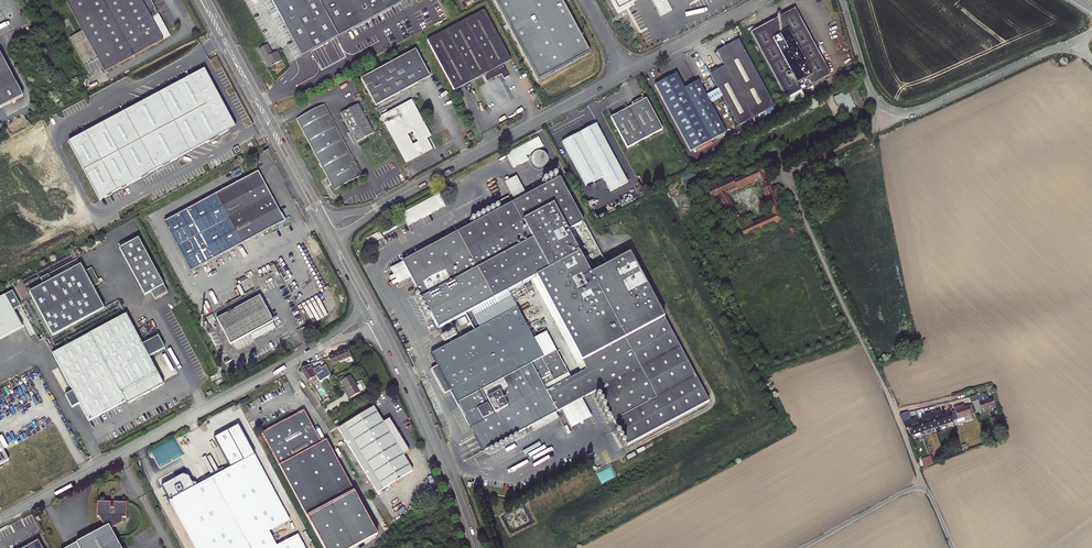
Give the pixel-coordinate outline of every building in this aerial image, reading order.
[(170,36),(158,15),(157,15),(156,14),(158,13),(156,9),(154,10),(154,9),(155,9),(150,0),(65,0),(104,72),(170,36)] [(358,26),(374,17),(381,32),(389,28),(390,26),(383,12),(406,0),(270,0),(301,56),(358,26)] [(539,80),(589,54),(561,0),(496,0),(539,80)] [(639,0),(612,0),(618,11),(639,0)] [(160,4),(162,11),(168,9),(166,2),(160,4)] [(750,33),(786,99),(830,75),(794,9),(750,33)] [(502,65),(505,64),(511,60),(484,10),(427,40),(454,90),(483,75),(487,82),(501,74),(503,79),(508,76),(502,65)] [(359,28),(354,30),(360,43),(365,40),(359,28)] [(717,89),(712,92),(716,101),(722,98),(737,127),(774,107),(738,40),(716,52),(724,67),(718,70),(710,74),(709,75),(717,89)] [(267,45),(258,50),(268,67),(274,65),(273,65),(281,60),(276,52),(272,54),(267,45)] [(376,106),(430,77),(416,50),(361,79),(376,106)] [(23,96),(0,54),(0,108),(23,96)] [(710,104),(716,101),(712,92),(705,95),(698,81),(683,88),(676,74),(654,85),(689,152),(725,133),(710,104)] [(229,132),(198,75),(69,144),(100,202),(229,132)] [(848,90),(834,96),(842,116),(857,109),(848,90)] [(646,99),(610,118),(626,148),(662,129),(646,99)] [(427,131),(411,101),(382,117),(406,163),(432,149),(426,139),(423,133),(427,131)] [(358,104),(340,114),(356,143),(374,133),(358,104)] [(323,105),(296,120),(328,180),(333,190),(361,175),(323,105)] [(595,124),(562,142),(585,186),(602,177),(610,192),(627,182),(595,124)] [(541,136),(505,153),(512,167),(529,160),(534,171),(552,163),(546,150),(541,153),(540,149),(546,146),(541,136)] [(762,168),(748,174),(732,180),(731,178),(706,189),(708,194),(705,195),(708,200),(711,199),(718,197),(719,199),(727,214),(726,214),(735,232),(733,233),(737,240),(781,220),(769,187),(763,189),(771,211),(766,213),(768,216),(751,225),(743,228),(740,223),(725,193),(757,179),(758,180),(759,179),(761,185),(768,182),(762,168)] [(191,271),(258,235),(280,223),(285,221),(258,171),(164,222),(191,271)] [(559,177),(526,194),(559,255),(567,269),(574,266),(578,261),(578,251),(567,230),(583,221),(559,177)] [(526,194),(463,229),(499,296),(507,291),(535,276),(538,281),(543,279),(567,269),(559,255),(526,194)] [(401,211),(407,224),(444,207),(438,195),(401,211)] [(748,219),(740,223),(743,228),(751,225),(748,219)] [(499,296),(463,229),(401,263),(437,329),(465,314),(499,296)] [(381,230),(367,238),(370,244),(384,236),(381,230)] [(139,239),(120,249),(145,297),(151,294),(155,301),(167,294),(139,239)] [(586,266),(578,251),(578,261),(574,266),(567,269),(543,279),(538,281),(546,296),(545,288),(553,283),(586,266)] [(530,333),(528,329),(516,307),(474,331),(431,354),(437,366),(431,369),(444,394),(450,391),(483,451),(531,425),(555,412),(562,409),(581,398),(597,389),(629,448),(711,404),(630,254),(591,275),(586,266),(553,283),(545,288),(546,296),(585,369),(546,390),(543,386),(554,380),(541,358),(543,357),(533,339),(530,333)] [(43,285),(29,293),(53,337),(105,310),(93,288),(100,284),(99,283),(103,281),(101,279),(98,281),(91,268),(84,272),(80,266),(51,281),(43,285)] [(48,275),(40,279),(43,285),(51,281),(48,275)] [(474,331),(516,307),(507,291),(499,296),(465,314),(474,331)] [(22,327),(5,296),(0,298),(0,339),(22,327)] [(259,296),(216,319),(230,344),(273,321),(259,296)] [(135,332),(126,314),(52,353),(88,421),(125,401),(127,404),(163,384),(149,357),(156,353),(143,328),(135,332)] [(347,348),(328,357),(332,366),(337,364),(337,362),(351,356),(347,348)] [(301,370),(309,385),(318,380),(319,382),(323,380),(320,374),(316,376),(310,364),(302,368),(301,370)] [(348,393),(346,395),(348,399),(360,392),(350,375),(344,379),(341,381),(345,388),(348,393)] [(977,401),(973,402),(976,413),(993,407),(990,399),(989,399),(988,396),(977,399),(977,401)] [(562,409),(571,427),(592,416),(581,398),(562,409)] [(954,410),(950,412),(953,421),(974,414),(971,405),(964,407),(963,404),(953,407),(954,410)] [(388,436),(383,422),(375,409),(373,406),(337,429),(377,493),(405,475),(397,473),(388,454),(399,449),(392,434),(388,436)] [(303,410),(285,420),(284,419),(266,428),(267,430),(262,433),(324,547),(352,547),(377,534),(326,440),(321,443),(303,410)] [(555,412),(531,425),(534,430),(558,417),(555,412)] [(940,412),(930,415),(934,427),(953,421),(950,412),(949,412),(946,413),(941,415),(940,412)] [(910,435),(922,431),(919,422),(917,423),(916,420),(909,422),(906,414),(903,415),(907,423),(910,435)] [(922,431),(934,427),(930,415),(924,417),(921,418),(922,421),(919,422),(922,431)] [(994,426),(1000,424),(998,416),(992,417),(994,426)] [(389,419),(383,422),(388,436),(392,434),(399,449),(388,454),(397,473),(405,475),(413,470),(403,455),(409,451),(407,446),(406,446),(403,442),(403,440),(402,440),(400,438),(401,436),(400,433),(397,432),(396,430),(396,429),(394,428),(392,424),(392,423),(391,421),(390,421),(389,419)] [(243,437),(244,432),(244,431),(242,428),(237,427),(234,429),(233,432),(234,436),(238,438),(243,437)] [(8,460),(3,449),(0,444),(0,465),(8,460)] [(254,454),(224,471),(216,475),(207,480),(199,484),(169,500),(195,547),(238,547),(289,520),(260,467),(263,465),(262,464),(260,465),(254,454)] [(932,455),(921,459),(924,467),(935,462),(932,455)] [(97,502),(96,516),(99,517),(105,527),(67,547),(121,547),(110,529),(122,523),(122,517),(126,517),(126,503),(118,502),(118,500),(105,500),(105,502),(97,502)] [(35,533),(26,538),(25,541),(23,543),(22,540),(17,543),(18,545),(13,547),(43,547),(35,533)] [(297,535),(273,547),(304,547),(297,535)]
